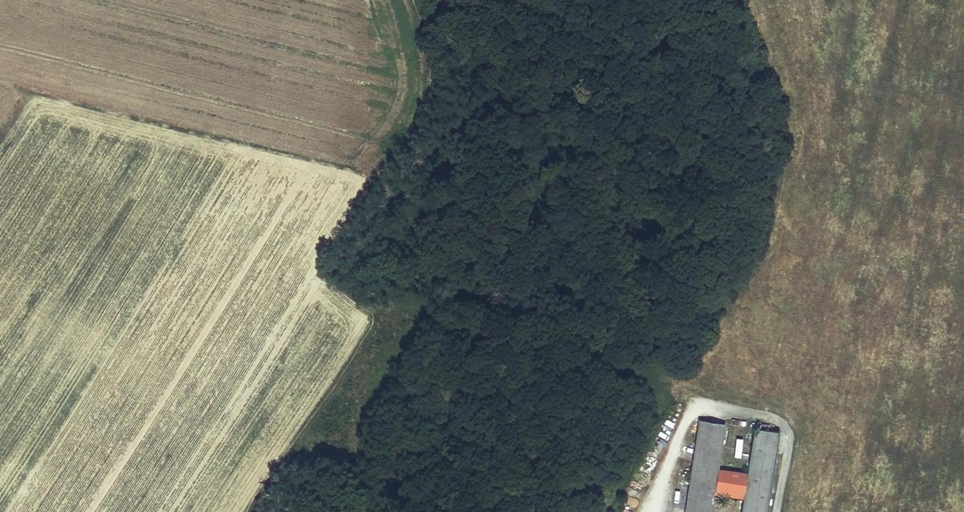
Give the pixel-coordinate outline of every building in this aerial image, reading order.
[(699,421),(686,511),(711,511),(714,494),(744,499),(743,511),(767,511),(780,433),(755,429),(747,474),(718,469),(725,424),(699,421)]
